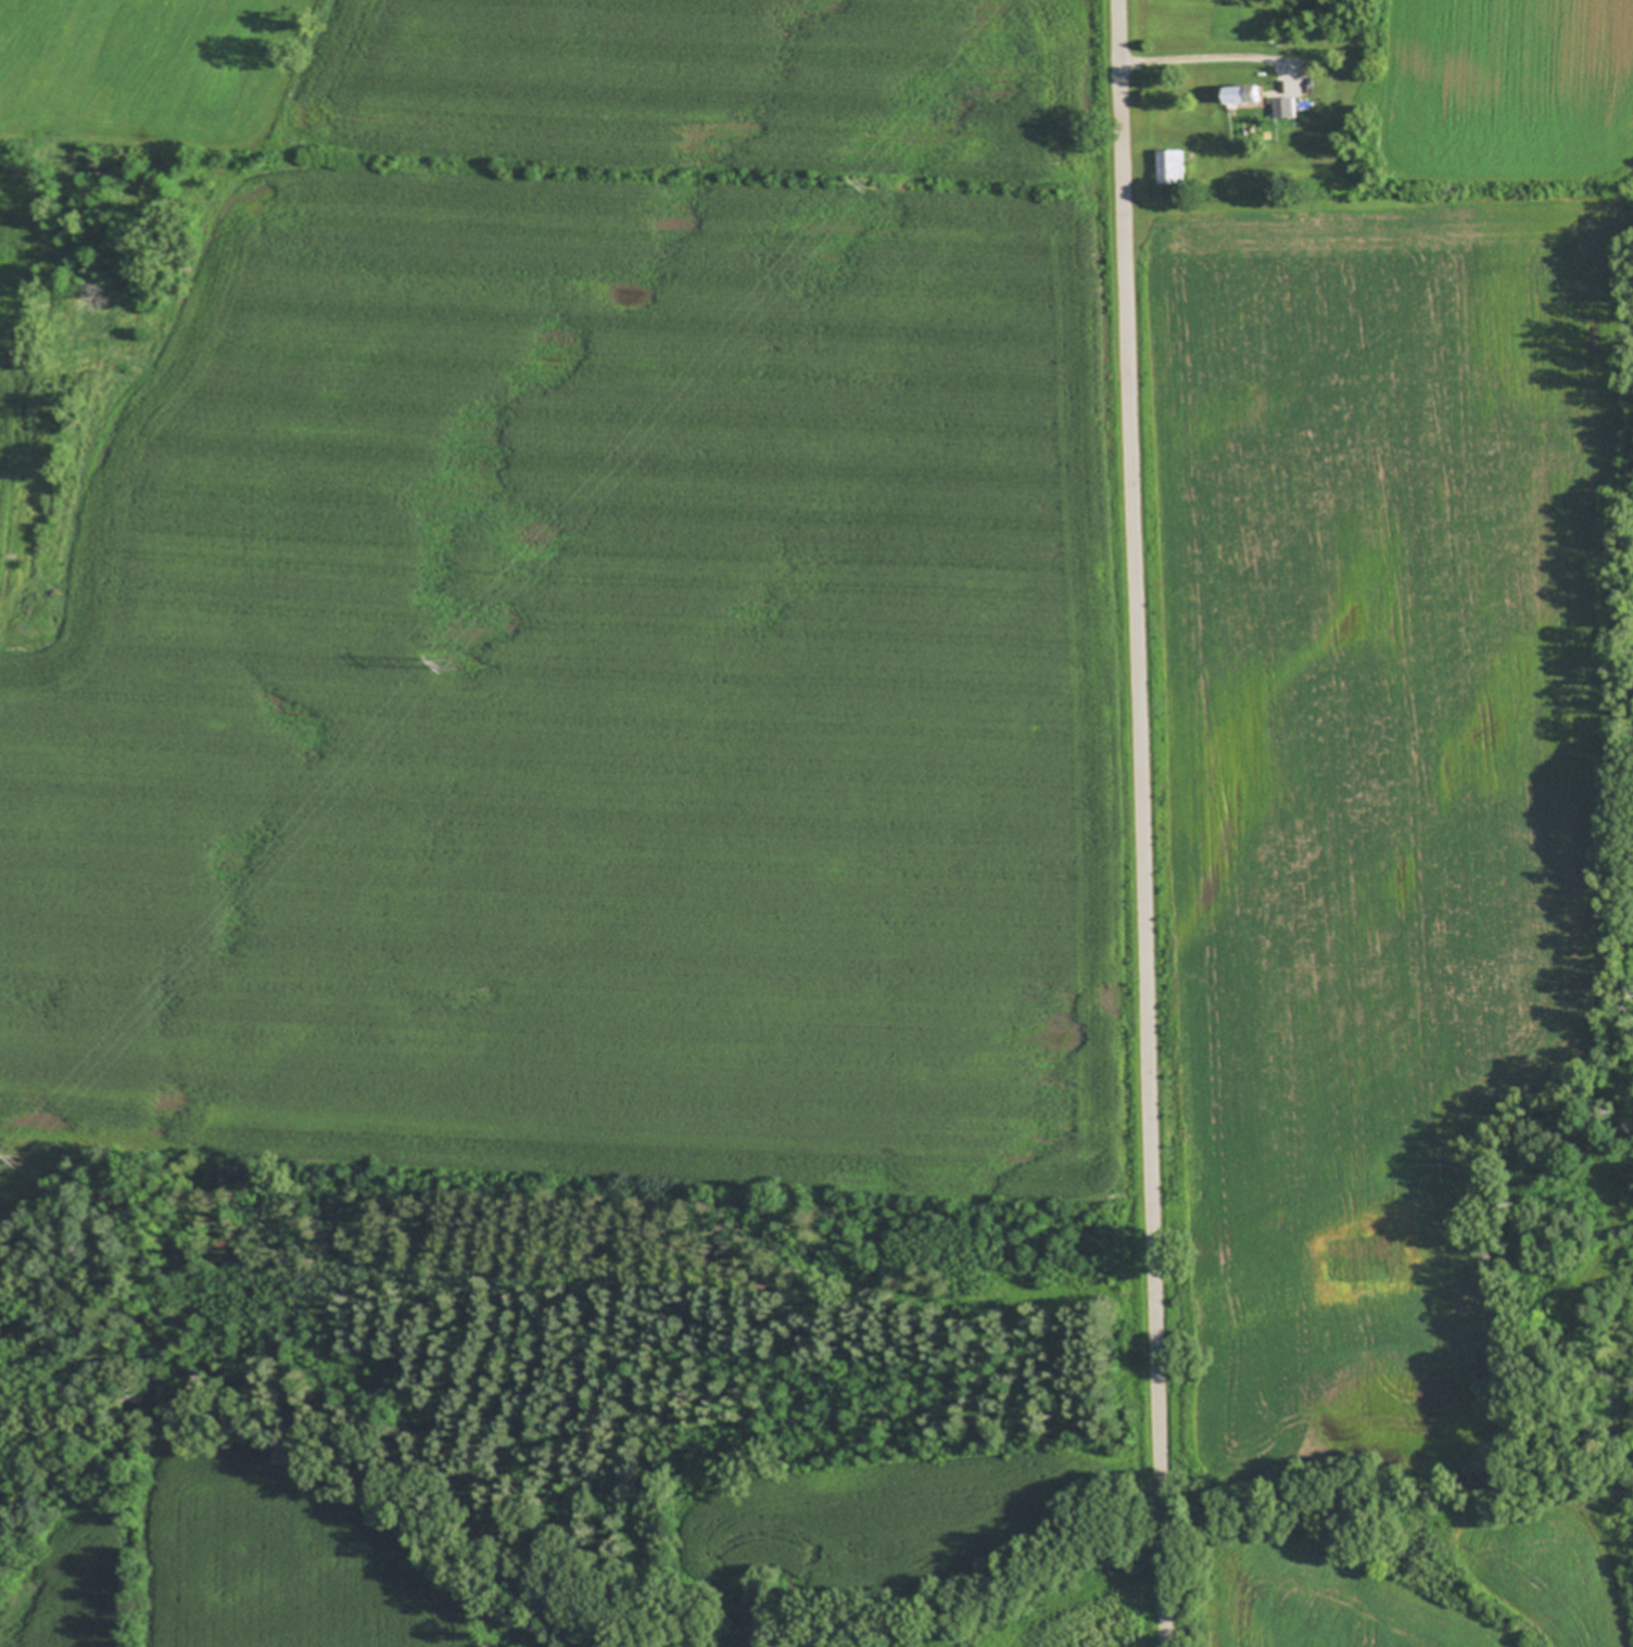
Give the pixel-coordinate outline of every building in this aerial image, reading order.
[(1264,102),(1231,104),(1230,89),(1263,87),(1264,102)] [(1296,116),(1277,117),(1276,98),(1296,97),(1296,116)] [(1186,180),(1161,181),(1160,149),(1185,148),(1186,180)]
